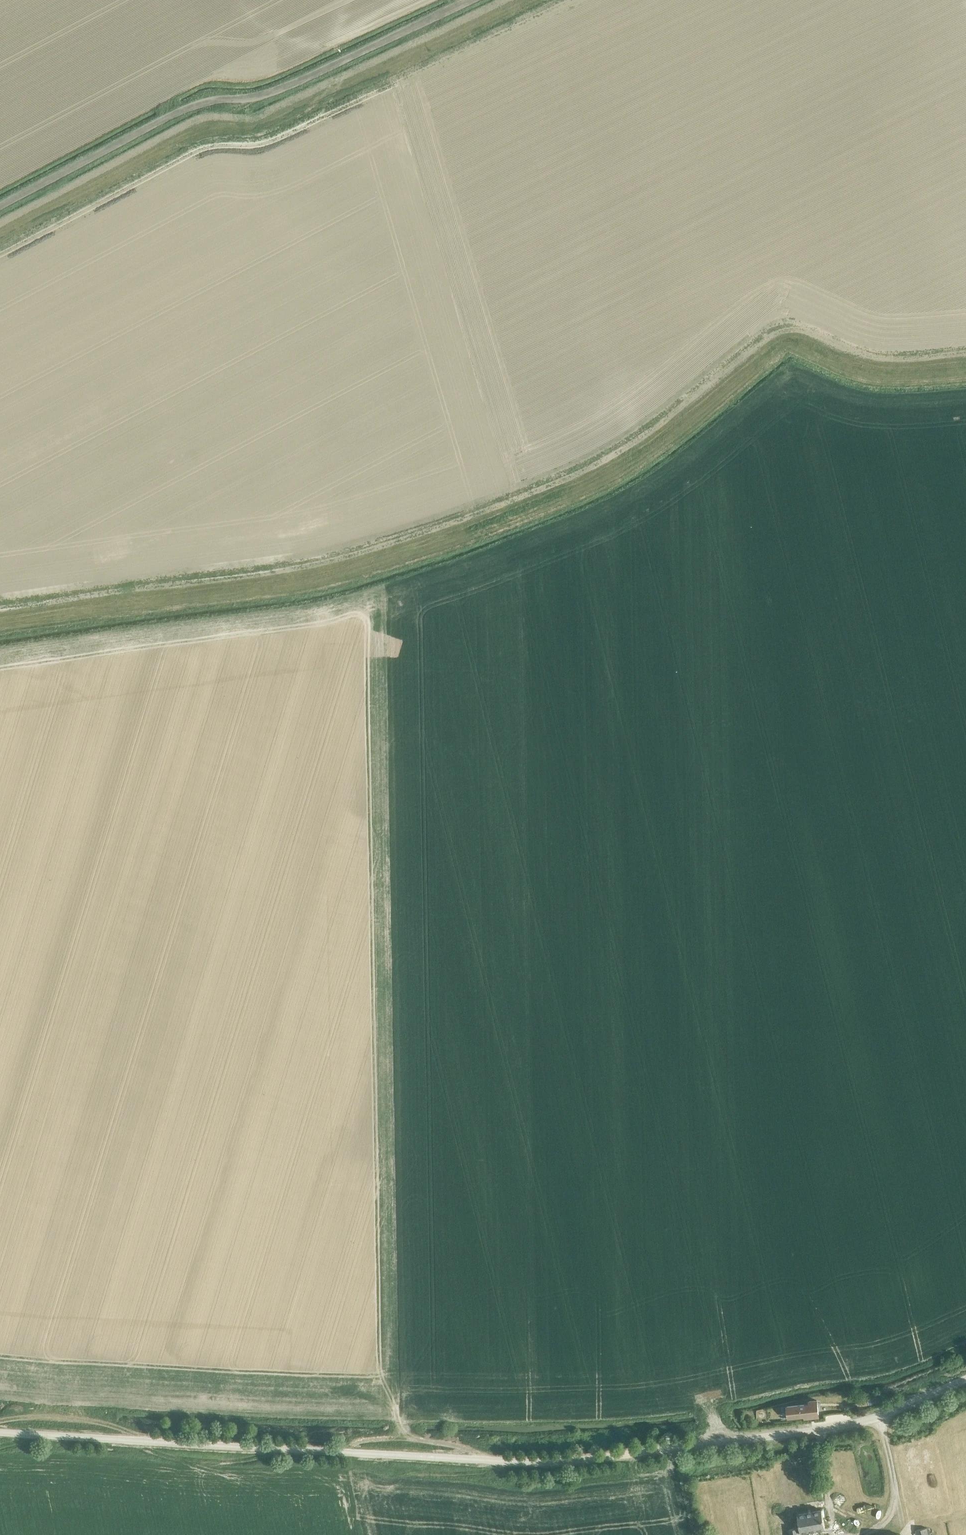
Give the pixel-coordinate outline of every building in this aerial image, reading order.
[(818,1414),(817,1400),(809,1401),(809,1404),(786,1406),(788,1418),(818,1414)] [(825,1528),(821,1510),(797,1514),(800,1527),(789,1529),(790,1534),(799,1534),(798,1533),(825,1528)]
